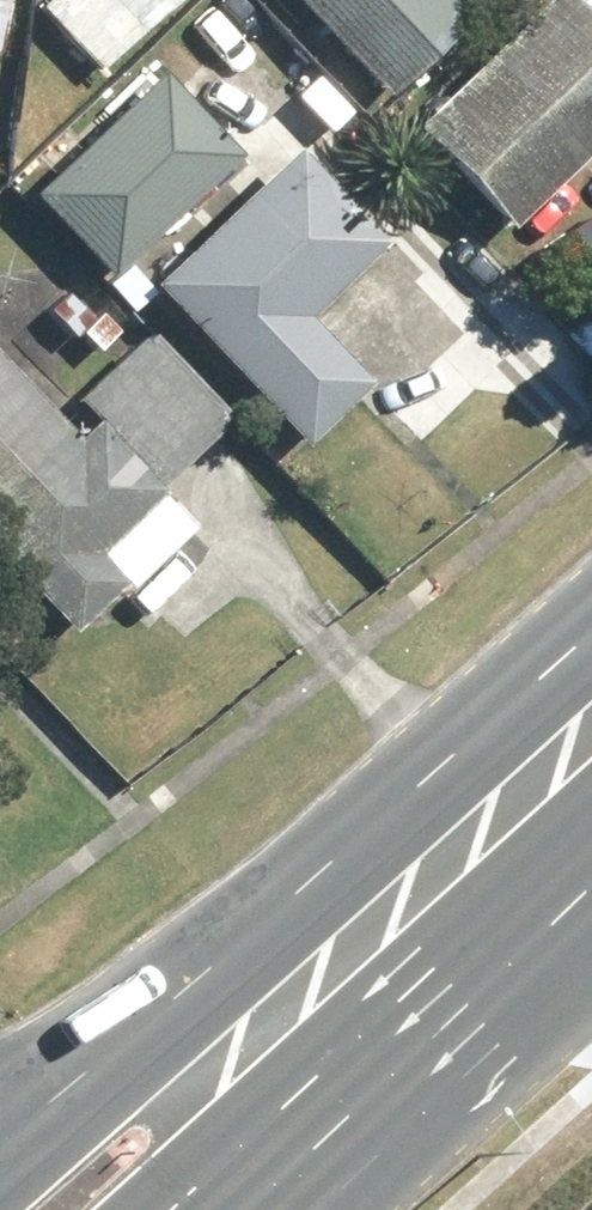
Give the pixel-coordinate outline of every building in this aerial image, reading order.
[(170,0),(31,0),(21,10),(89,79),(170,0)] [(375,96),(464,18),(448,0),(291,0),(375,96)] [(507,233),(591,150),(591,34),(559,0),(547,0),(410,134),(507,233)] [(103,278),(230,158),(150,75),(24,195),(103,278)] [(211,223),(146,283),(299,446),(364,386),(298,316),(378,243),(298,155),(217,229),(211,223)] [(144,343),(89,395),(164,475),(219,424),(144,343)] [(0,370),(0,560),(76,637),(172,544),(0,370)]
